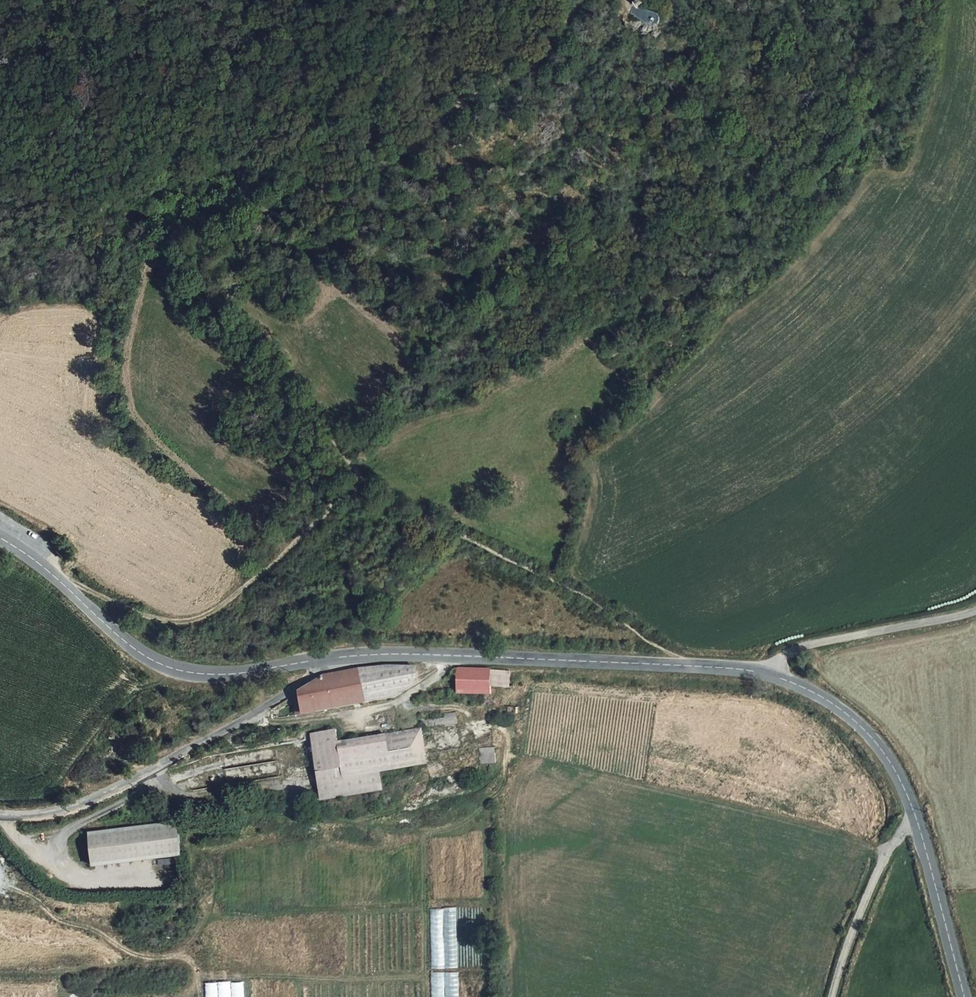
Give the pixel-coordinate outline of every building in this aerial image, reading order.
[(635,7),(633,12),(654,26),(659,26),(663,24),(664,20),(664,16),(661,13),(656,11),(635,7)] [(394,697),(418,681),(415,668),(389,667),(364,670),(325,678),(301,694),(304,712),(394,697)] [(488,695),(488,669),(457,668),(457,693),(488,695)] [(456,721),(455,713),(423,718),(424,726),(456,721)] [(425,764),(420,729),(339,743),(337,731),(312,735),(323,798),(383,788),(381,772),(425,764)] [(495,763),(495,748),(480,748),(480,763),(495,763)] [(185,856),(181,823),(92,833),(97,866),(185,856)]
